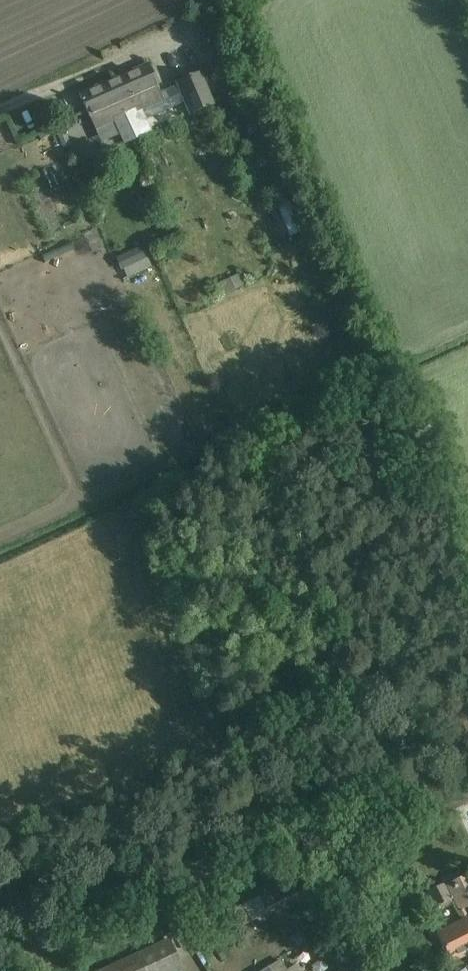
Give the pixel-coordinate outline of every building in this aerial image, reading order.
[(80,94),(96,130),(114,122),(113,119),(136,109),(137,112),(164,101),(148,65),(80,94)] [(214,105),(209,93),(201,74),(178,84),(191,114),(214,105)] [(261,132),(257,121),(255,115),(253,116),(243,120),(249,136),(261,132)] [(286,202),(277,206),(288,235),(298,231),(286,202)] [(96,215),(96,216),(96,217),(96,218),(97,218),(97,219),(98,219),(99,220),(100,220),(101,220),(102,220),(103,220),(103,219),(104,219),(104,218),(105,218),(105,217),(105,216),(105,215),(105,214),(105,213),(104,212),(103,211),(102,211),(101,210),(100,210),(100,211),(99,211),(98,211),(97,212),(96,213),(96,214),(96,215)] [(144,246),(116,258),(121,270),(149,258),(144,246)] [(243,273),(216,286),(222,297),(248,284),(243,273)] [(463,922),(436,935),(451,964),(467,955),(467,916),(464,909),(467,907),(467,873),(445,885),(444,884),(427,893),(436,909),(438,907),(440,910),(453,904),(463,922)] [(275,884),(257,893),(260,897),(238,908),(237,907),(231,910),(229,905),(185,927),(193,942),(199,954),(224,941),(217,927),(235,918),(241,928),(268,914),(268,913),(292,901),(293,902),(312,893),(302,875),(276,888),(275,884)] [(298,911),(287,916),(295,934),(306,929),(298,911)] [(349,964),(356,959),(336,928),(321,937),(341,970),(353,970),(349,964)] [(101,970),(181,970),(183,970),(168,939),(139,953),(101,970)] [(281,960),(270,967),(272,970),(287,970),(281,960)]
